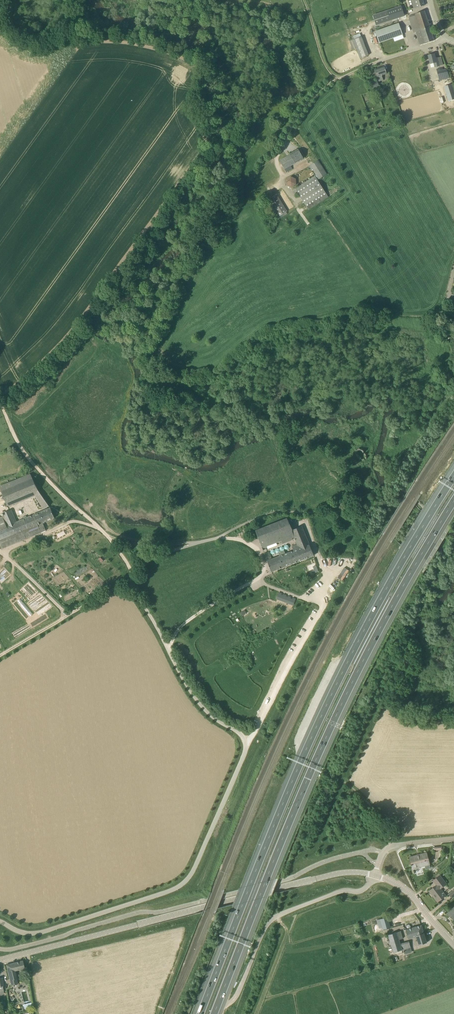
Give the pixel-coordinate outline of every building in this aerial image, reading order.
[(414,9),(417,8),(424,5),(423,0),(411,0),(414,9)] [(380,13),(373,15),(376,25),(383,23),(405,16),(401,6),(380,13)] [(434,41),(428,21),(425,11),(415,14),(416,15),(409,17),(414,33),(417,32),(419,39),(418,39),(420,45),(425,43),(425,44),(434,41)] [(379,43),(384,41),(403,35),(399,23),(375,31),(379,43)] [(369,55),(362,33),(354,35),(355,39),(350,40),(353,49),(358,48),(361,58),(369,55)] [(428,55),(430,64),(431,68),(435,67),(439,66),(437,58),(435,58),(434,54),(428,55)] [(375,70),(379,81),(383,80),(382,75),(387,74),(384,66),(375,70)] [(446,79),(450,78),(448,73),(446,69),(445,70),(437,72),(439,80),(446,79)] [(444,87),(449,101),(453,99),(453,92),(452,84),(444,87)] [(299,149),(287,156),(280,160),(285,169),(286,172),(292,169),(291,166),(295,163),(304,158),(299,149)] [(319,179),(327,174),(318,160),(310,165),(319,179)] [(293,188),(297,179),(290,175),(285,184),(293,188)] [(295,188),(309,209),(328,197),(315,176),(295,188)] [(288,214),(286,212),(276,195),(267,200),(278,217),(280,219),(288,214)] [(365,454),(363,451),(361,449),(359,449),(357,451),(356,453),(357,456),(360,459),(362,460),(363,459),(366,458),(366,457),(365,454)] [(28,480),(26,476),(0,487),(0,488),(8,507),(35,496),(44,509),(49,506),(38,490),(32,478),(28,480)] [(41,532),(46,530),(43,523),(55,518),(51,508),(17,522),(11,509),(4,513),(5,516),(0,519),(0,545),(1,546),(40,530),(41,532)] [(269,552),(264,554),(271,572),(314,555),(302,526),(293,530),(287,518),(256,531),(263,550),(268,548),(267,546),(282,540),(283,543),(295,538),(298,545),(292,547),(294,551),(272,559),(269,552)] [(278,593),(276,598),(277,599),(293,605),(295,600),(292,599),(291,598),(288,597),(286,596),(283,595),(281,594),(278,593)] [(412,865),(412,867),(413,868),(429,864),(431,863),(430,859),(428,859),(427,853),(416,856),(416,858),(410,859),(412,864),(411,864),(411,865),(412,865)] [(446,884),(440,876),(433,881),(437,885),(429,891),(438,902),(446,895),(440,889),(446,884)] [(383,929),(391,927),(388,917),(380,919),(383,929)] [(424,933),(422,925),(405,929),(407,935),(413,933),(415,932),(416,935),(424,933)] [(394,952),(411,947),(409,941),(400,944),(399,939),(403,938),(400,931),(388,935),(394,952)] [(416,935),(415,932),(413,933),(407,935),(408,939),(416,937),(419,945),(427,942),(426,939),(427,938),(427,936),(425,936),(424,933),(416,935)] [(18,984),(17,979),(15,971),(25,968),(23,961),(6,965),(11,985),(18,984)]
